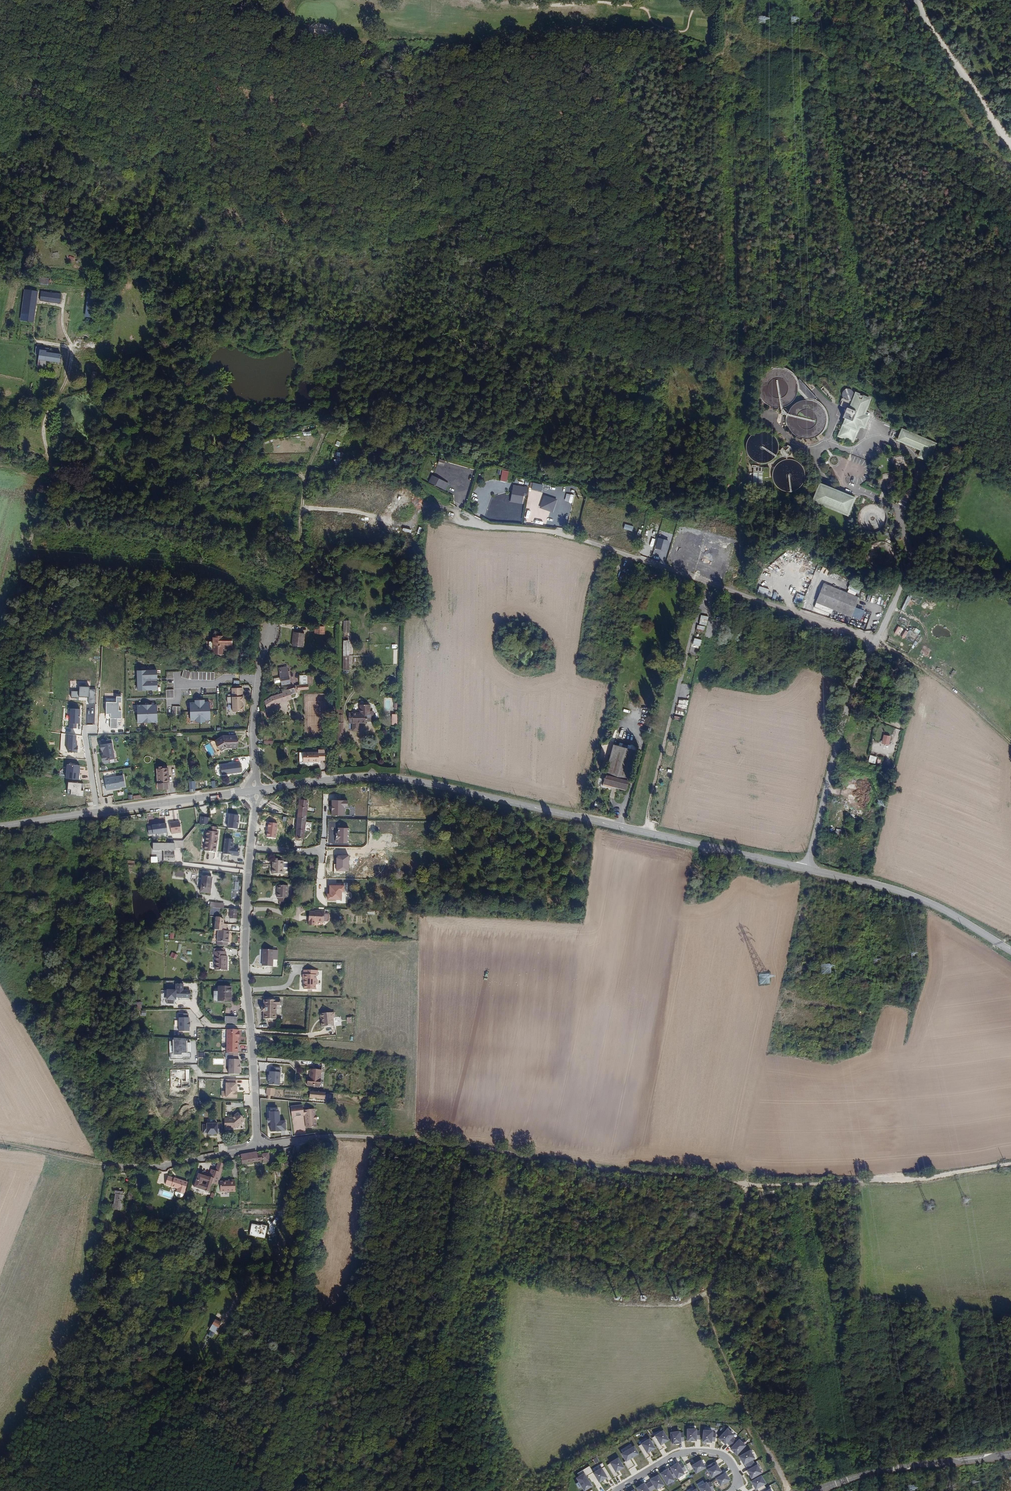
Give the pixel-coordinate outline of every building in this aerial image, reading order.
[(38,293),(25,291),(21,322),(33,324),(38,293)] [(60,295),(40,292),(38,302),(58,305),(60,295)] [(38,345),(37,353),(40,354),(39,367),(48,368),(49,361),(64,362),(65,353),(51,352),(51,349),(42,348),(42,345),(38,345)] [(784,370),(779,369),(778,369),(773,370),(767,372),(763,377),(760,382),(759,387),(759,393),(761,397),(764,402),(768,405),(774,408),(779,408),(785,407),(790,404),(793,401),(796,396),(798,390),(798,389),(798,387),(797,385),(797,384),(797,383),(796,382),(794,377),(789,373),(784,370)] [(814,401),(817,398),(799,379),(796,382),(797,383),(797,384),(797,385),(798,387),(798,389),(798,390),(806,400),(808,400),(809,400),(810,400),(811,400),(812,401),(813,401),(814,401)] [(851,390),(848,389),(845,390),(844,392),(843,395),(844,397),(844,398),(845,399),(846,399),(847,400),(848,400),(849,400),(850,400),(851,399),(852,398),(852,397),(853,397),(853,396),(853,393),(852,392),(851,390)] [(844,398),(844,397),(840,406),(846,408),(842,418),(846,419),(838,436),(853,442),(859,426),(864,427),(868,416),(864,414),(870,399),(856,393),(855,396),(853,396),(853,397),(852,397),(852,398),(851,399),(850,400),(849,400),(848,400),(847,400),(846,399),(845,399),(844,398)] [(808,400),(806,400),(800,401),(796,402),(793,404),(791,407),(789,410),(787,414),(787,417),(787,421),(787,425),(789,428),(791,431),(793,434),(796,436),(799,438),(803,439),(807,439),(810,438),(814,437),(817,436),(822,431),(824,428),(825,425),(826,421),(826,418),(825,414),(824,410),(822,407),(819,405),(814,401),(813,401),(812,401),(811,400),(810,400),(809,400),(808,400)] [(918,457),(928,461),(936,444),(902,429),(898,440),(921,450),(918,457)] [(766,431),(763,431),(762,431),(759,431),(756,432),(753,433),(750,436),(748,439),(747,441),(746,444),(746,447),(746,450),(747,453),(749,456),(751,458),(754,461),(757,462),(760,463),(763,463),(766,463),(769,462),(771,461),(774,459),(776,456),(777,454),(778,451),(779,447),(778,444),(778,441),(776,438),(774,436),(772,434),(769,432),(766,431)] [(892,454),(894,448),(886,444),(884,450),(892,454)] [(788,447),(786,446),(783,447),(782,448),(781,450),(780,452),(781,454),(782,456),(784,457),(786,457),(788,457),(790,456),(791,454),(791,452),(791,450),(790,448),(788,447)] [(853,455),(851,461),(865,466),(867,461),(853,455)] [(792,459),(789,459),(788,459),(785,459),(782,460),(780,462),(777,464),(775,466),(774,469),(773,472),(772,476),(773,479),(774,482),(775,484),(777,487),(779,489),(782,490),(785,491),(788,492),(791,492),(794,491),(797,489),(799,488),(802,485),(804,482),(805,479),(805,476),(805,472),(804,469),(802,466),(800,464),(798,462),(795,460),(792,459)] [(902,461),(900,460),(899,460),(897,461),(896,462),(895,463),(894,465),(895,467),(896,469),(897,470),(899,471),(901,470),(903,469),(904,468),(905,466),(904,464),(903,462),(902,461)] [(751,475),(751,485),(759,485),(759,483),(763,483),(763,481),(769,481),(769,467),(756,467),(756,465),(752,465),(752,467),(754,467),(753,473),(750,473),(750,475),(751,475)] [(504,469),(502,480),(508,482),(510,471),(504,469)] [(449,484),(432,475),(428,482),(445,490),(449,484)] [(819,483),(812,501),(847,515),(854,498),(819,483)] [(507,493),(518,494),(519,486),(508,485),(507,493)] [(539,490),(537,497),(548,501),(550,493),(545,492),(546,489),(540,487),(539,490)] [(876,503),(873,503),(872,503),(869,503),(866,504),(864,506),(861,508),(859,510),(858,513),(857,516),(857,519),(858,523),(859,525),(860,528),(862,530),(864,532),(867,533),(870,533),(873,534),(875,533),(878,532),(881,531),(883,529),(885,527),(887,524),(887,521),(888,518),(887,515),(886,512),(885,510),(883,508),(881,506),(878,504),(876,503)] [(667,551),(670,541),(658,538),(656,548),(667,551)] [(848,588),(859,593),(861,588),(850,582),(848,588)] [(832,609),(859,621),(863,611),(855,607),(859,599),(854,596),(855,593),(847,589),(846,593),(824,583),(813,607),(829,615),(832,609)] [(770,589),(761,585),(757,595),(767,598),(770,589)] [(802,605),(804,595),(796,594),(794,603),(802,605)] [(911,596),(908,594),(900,611),(903,612),(911,596)] [(908,617),(901,613),(897,619),(904,623),(908,617)] [(292,631),(291,647),(304,648),(305,633),(292,631)] [(215,650),(225,650),(225,642),(233,642),(234,633),(225,633),(215,633),(215,638),(215,650)] [(701,639),(694,637),(693,644),(700,646),(701,639)] [(283,685),(292,683),(293,679),(288,666),(280,668),(281,677),(282,682),(283,685)] [(137,691),(157,690),(156,669),(136,670),(137,691)] [(191,672),(184,670),(182,677),(189,680),(214,681),(215,672),(191,672)] [(299,685),(307,685),(306,674),(298,674),(299,685)] [(79,692),(71,692),(71,699),(80,699),(80,697),(89,698),(89,704),(95,704),(95,690),(89,690),(89,687),(79,687),(79,692)] [(272,696),(264,701),(267,710),(280,703),(292,700),(291,695),(296,693),(298,692),(295,687),(272,696)] [(243,688),(232,688),(232,697),(227,697),(227,703),(233,703),(233,712),(244,712),(243,688)] [(678,704),(676,713),(685,714),(686,711),(688,712),(688,709),(686,709),(686,708),(688,708),(691,699),(681,698),(680,703),(679,703),(679,704),(678,704)] [(195,702),(190,702),(190,721),(196,721),(196,723),(205,723),(205,720),(210,720),(210,702),(205,702),(205,700),(195,700),(195,702)] [(158,722),(157,704),(137,705),(138,724),(158,722)] [(367,707),(358,707),(358,715),(347,716),(347,726),(354,726),(354,724),(364,724),(364,715),(367,716),(367,707)] [(80,709),(70,709),(70,728),(76,728),(76,724),(80,724),(80,709)] [(354,726),(364,726),(367,726),(367,716),(364,715),(364,724),(354,724),(354,726)] [(236,749),(236,733),(223,733),(215,739),(220,748),(225,745),(225,744),(230,745),(230,749),(236,749)] [(890,736),(884,735),(882,743),(888,744),(890,736)] [(111,739),(99,741),(103,761),(114,759),(111,739)] [(626,789),(636,751),(627,748),(622,747),(613,745),(607,768),(605,775),(602,785),(612,788),(612,785),(614,778),(619,779),(617,787),(626,789)] [(323,758),(323,749),(299,749),(299,752),(298,752),(297,761),(311,761),(317,761),(317,760),(317,758),(323,758)] [(879,756),(872,754),(870,761),(877,763),(879,756)] [(159,765),(156,765),(157,783),(166,783),(165,764),(162,764),(162,762),(159,762),(159,765)] [(241,773),(240,763),(221,765),(222,775),(241,773)] [(79,770),(80,765),(65,764),(64,781),(82,782),(82,775),(80,775),(81,770),(79,770)] [(123,776),(104,778),(106,791),(120,789),(120,787),(124,787),(123,776)] [(82,784),(68,782),(66,796),(83,797),(84,792),(81,791),(82,784)] [(348,799),(332,799),(332,815),(344,816),(344,806),(348,806),(348,799)] [(299,837),(303,838),(306,801),(298,801),(295,837),(296,837),(296,839),(299,839),(299,837)] [(240,814),(229,813),(227,828),(237,829),(240,814)] [(180,820),(169,821),(172,833),(181,832),(180,820)] [(152,825),(149,826),(149,834),(167,832),(166,822),(152,823),(152,825)] [(341,826),(340,842),(352,842),(353,827),(341,826)] [(208,834),(205,853),(216,854),(219,836),(217,835),(210,834),(208,834)] [(233,839),(225,838),(223,854),(239,856),(240,848),(232,846),(233,839)] [(170,841),(153,841),(153,850),(164,850),(164,861),(175,862),(176,848),(183,848),(184,839),(170,839),(170,841)] [(340,863),(340,869),(347,870),(352,870),(352,854),(342,854),(340,857),(340,863)] [(273,860),(272,873),(283,874),(283,868),(287,869),(288,862),(284,862),(284,861),(277,861),(278,859),(276,859),(275,861),(273,860)] [(340,869),(340,863),(336,863),(336,873),(345,873),(347,872),(347,871),(347,870),(340,869)] [(201,890),(211,892),(213,876),(204,875),(201,890)] [(345,891),(345,885),(329,884),(329,892),(327,892),(327,899),(341,899),(342,892),(345,891)] [(278,886),(277,896),(281,897),(281,901),(289,901),(290,886),(278,886)] [(321,922),(322,913),(308,912),(307,921),(308,921),(308,925),(312,925),(313,921),(321,922)] [(223,917),(216,916),(214,929),(218,930),(223,930),(223,927),(226,927),(227,924),(223,924),(223,917)] [(223,930),(218,930),(217,944),(228,946),(230,931),(223,930)] [(261,965),(270,966),(271,959),(274,959),(274,951),(262,950),(261,965)] [(214,971),(224,972),(225,958),(223,958),(223,954),(222,954),(214,953),(212,953),(212,958),(213,958),(212,963),(214,964),(214,971)] [(301,979),(302,979),(302,983),(301,983),(301,988),(306,988),(310,988),(313,989),(313,983),(315,983),(315,979),(313,979),(313,974),(315,974),(315,969),(302,969),(302,973),(301,973),(301,979)] [(184,984),(176,984),(177,989),(166,989),(167,999),(191,999),(190,989),(184,989),(184,984)] [(217,1002),(230,1003),(230,989),(218,988),(217,1002)] [(281,1000),(264,999),(264,1007),(262,1007),(262,1011),(264,1011),(264,1018),(277,1019),(277,1005),(281,1005),(282,1004),(282,1001),(281,1000)] [(133,1010),(141,1010),(141,1002),(133,1002),(133,1010)] [(321,1020),(322,1019),(322,1022),(321,1023),(322,1029),(334,1028),(334,1019),(335,1019),(335,1014),(321,1015),(321,1020)] [(190,1031),(189,1017),(179,1017),(179,1031),(190,1031)] [(239,1052),(239,1029),(227,1029),(227,1052),(239,1052)] [(170,1038),(170,1059),(183,1059),(183,1057),(191,1057),(190,1038),(170,1038)] [(240,1064),(240,1059),(229,1059),(229,1074),(240,1074),(240,1069),(241,1069),(241,1064),(240,1064)] [(321,1071),(311,1070),(311,1077),(309,1077),(309,1085),(320,1086),(321,1071)] [(280,1072),(270,1071),(270,1075),(269,1075),(268,1081),(269,1081),(269,1084),(280,1085),(280,1072)] [(237,1098),(237,1082),(226,1082),(226,1091),(222,1091),(222,1098),(237,1098)] [(275,1096),(275,1089),(267,1088),(267,1095),(268,1095),(268,1099),(271,1099),(271,1096),(275,1096)] [(325,1099),(325,1092),(311,1091),(310,1098),(325,1099)] [(308,1120),(317,1120),(317,1115),(316,1108),(305,1109),(304,1105),(292,1107),(293,1117),(307,1115),(308,1120)] [(269,1119),(268,1119),(268,1122),(270,1122),(271,1132),(282,1131),(282,1130),(287,1130),(286,1120),(280,1121),(280,1111),(269,1111),(269,1119)] [(232,1117),(225,1117),(225,1128),(237,1128),(246,1120),(238,1112),(232,1117)] [(222,1133),(221,1124),(218,1124),(218,1123),(207,1123),(207,1124),(202,1124),(203,1134),(207,1133),(207,1134),(218,1134),(218,1133),(222,1133)] [(255,1156),(255,1152),(236,1156),(237,1162),(240,1161),(241,1166),(257,1163),(261,1162),(261,1164),(267,1163),(266,1154),(255,1156)] [(207,1178),(206,1180),(202,1179),(202,1177),(196,1175),(192,1188),(207,1193),(211,1179),(214,1180),(217,1173),(209,1171),(207,1178)] [(237,1186),(236,1180),(221,1182),(222,1189),(225,1189),(225,1185),(230,1185),(230,1187),(237,1186)] [(181,1199),(185,1187),(171,1183),(165,1181),(163,1189),(169,1191),(175,1193),(178,1194),(176,1197),(174,1197),(173,1196),(173,1198),(173,1199),(174,1200),(174,1201),(177,1202),(178,1202),(179,1201),(180,1200),(181,1199)] [(111,1200),(119,1201),(121,1191),(118,1190),(119,1187),(114,1186),(111,1200)] [(779,1192),(764,1192),(764,1201),(779,1201),(779,1192)] [(215,1323),(212,1329),(210,1333),(215,1336),(218,1331),(220,1326),(215,1323)] [(207,1347),(212,1337),(207,1334),(202,1345),(207,1347)] [(698,1429),(688,1429),(687,1441),(697,1442),(698,1429)] [(735,1435),(728,1429),(719,1439),(726,1445),(735,1435)] [(670,1440),(664,1430),(655,1435),(661,1445),(670,1440)] [(714,1431),(704,1430),(702,1442),(712,1444),(714,1431)] [(681,1431),(671,1432),(672,1445),(682,1444),(681,1431)] [(657,1449),(650,1438),(641,1444),(648,1454),(657,1449)] [(747,1446),(740,1439),(731,1449),(738,1455),(747,1446)] [(640,1454),(635,1446),(621,1454),(626,1462),(640,1454)] [(756,1458),(751,1450),(739,1457),(744,1466),(756,1458)] [(625,1468),(619,1458),(610,1463),(616,1473),(625,1468)] [(707,1468),(702,1459),(692,1466),(697,1474),(707,1468)] [(686,1473),(679,1462),(671,1467),(678,1479),(686,1473)] [(723,1472),(718,1464),(708,1470),(712,1478),(723,1472)] [(758,1466),(750,1470),(754,1478),(762,1473),(758,1466)] [(608,1478),(602,1468),(593,1473),(600,1483),(608,1478)] [(676,1480),(669,1469),(661,1474),(668,1485),(676,1480)] [(585,1473),(577,1478),(585,1490),(586,1490),(593,1486),(585,1473)] [(726,1473),(718,1478),(722,1486),(731,1482),(726,1473)] [(665,1485),(659,1475),(651,1480),(657,1490),(665,1485)] [(762,1476),(753,1481),(757,1489),(766,1484),(762,1476)] [(701,1486),(703,1490),(712,1490),(707,1483),(701,1486)]
